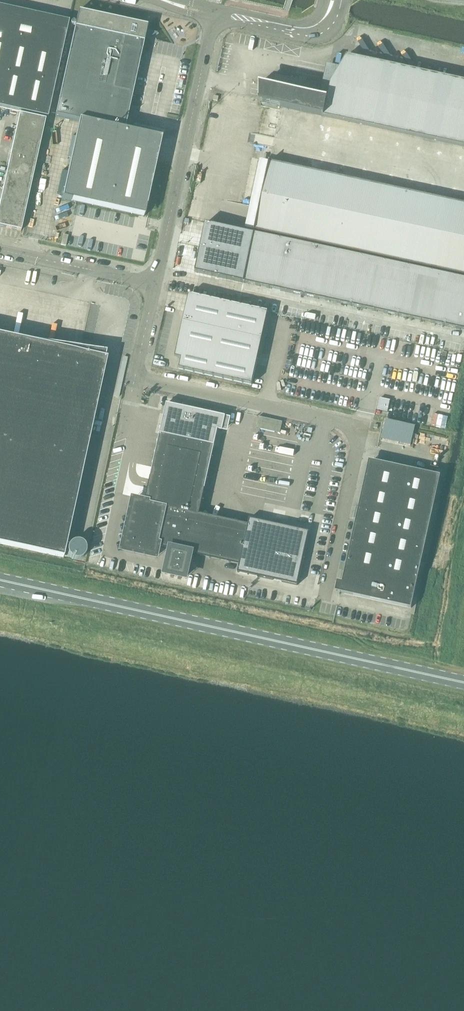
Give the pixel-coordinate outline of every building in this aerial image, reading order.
[(284,12),(287,12),(290,14),(295,0),(288,0),(284,12)] [(78,11),(55,116),(79,121),(61,199),(144,217),(161,138),(124,130),(144,39),(147,39),(157,33),(146,30),(147,26),(78,11)] [(47,118),(67,30),(66,30),(68,21),(66,30),(0,15),(0,107),(47,118)] [(322,116),(463,146),(463,81),(346,56),(331,83),(327,99),(326,99),(322,116)] [(259,84),(258,85),(262,85),(262,103),(281,107),(322,116),(326,99),(259,84)] [(16,127),(42,133),(45,120),(18,114),(19,114),(16,127)] [(330,144),(342,147),(348,122),(337,119),(330,144)] [(325,125),(316,122),(313,133),(322,136),(325,125)] [(16,127),(13,139),(39,145),(42,133),(16,127)] [(13,139),(11,152),(37,157),(39,145),(13,139)] [(11,152),(8,164),(34,170),(37,157),(11,152)] [(269,161),(254,231),(463,276),(463,204),(269,161)] [(8,164),(5,176),(31,182),(34,170),(8,164)] [(5,176),(2,189),(29,194),(31,182),(5,176)] [(196,179),(188,218),(200,220),(208,182),(196,179)] [(0,199),(0,201),(26,207),(29,194),(2,189),(0,199)] [(23,219),(26,207),(0,201),(0,214),(23,219)] [(0,214),(0,227),(21,231),(23,219),(0,214)] [(205,223),(200,248),(249,258),(254,234),(205,223)] [(249,258),(243,283),(269,288),(280,239),(254,234),(249,258)] [(280,239),(269,288),(304,296),(315,247),(280,239)] [(315,247),(304,296),(327,301),(338,252),(315,247)] [(200,248),(194,272),(243,283),(249,258),(200,248)] [(338,252),(327,301),(351,306),(361,257),(338,252)] [(361,257),(351,306),(374,311),(385,262),(361,257)] [(385,262),(374,311),(398,316),(408,267),(385,262)] [(408,267),(398,316),(421,321),(432,272),(408,267)] [(432,272),(421,321),(445,326),(455,277),(432,272)] [(445,326),(463,330),(463,279),(455,277),(445,326)] [(252,386),(268,312),(189,295),(175,358),(181,359),(179,369),(252,386)] [(63,557),(90,433),(106,358),(104,358),(104,361),(79,355),(0,338),(0,544),(63,557)] [(130,518),(123,549),(156,557),(158,547),(172,550),(167,570),(166,573),(185,577),(186,574),(190,554),(239,565),(238,572),(297,585),(309,532),(249,518),(248,525),(199,514),(214,446),(217,430),(222,431),(223,426),(225,427),(227,422),(224,421),(225,417),(166,404),(160,434),(145,502),(134,500),(131,511),(129,510),(125,516),(130,518)] [(256,428),(280,433),(282,422),(258,417),(256,428)] [(411,445),(416,425),(387,418),(382,438),(411,445)] [(344,593),(411,608),(440,476),(374,461),(361,522),(355,521),(339,592),(344,594),(344,593)] [(68,554),(71,558),(75,559),(80,559),(84,556),(85,551),(85,547),(82,543),(77,541),(73,542),(69,545),(67,549),(68,554)]
